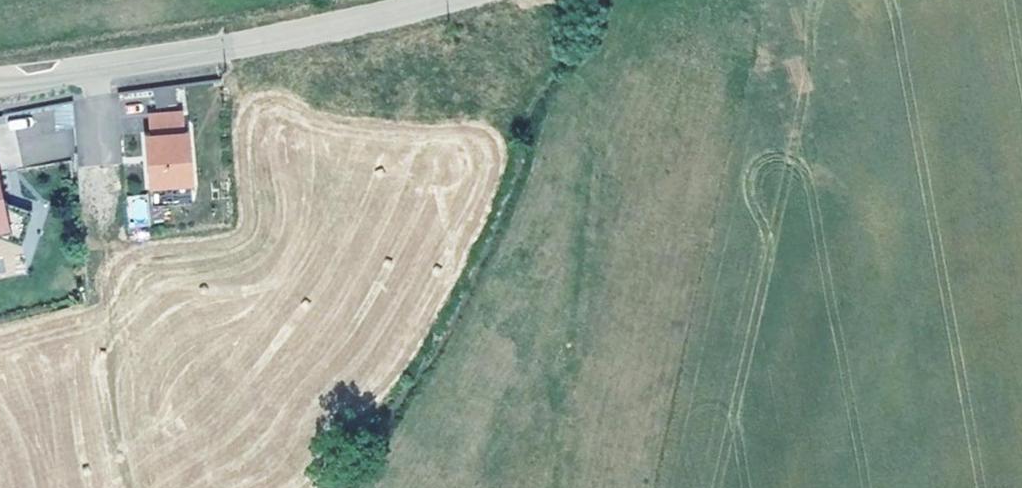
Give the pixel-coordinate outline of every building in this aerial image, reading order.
[(50,131),(74,128),(71,103),(28,107),(29,118),(15,119),(20,163),(53,160),(50,131)] [(147,133),(142,133),(146,188),(191,185),(188,131),(183,131),(182,110),(145,113),(147,133)] [(22,238),(32,208),(3,199),(0,185),(0,233),(22,238)] [(125,196),(128,229),(150,227),(147,194),(125,196)]
